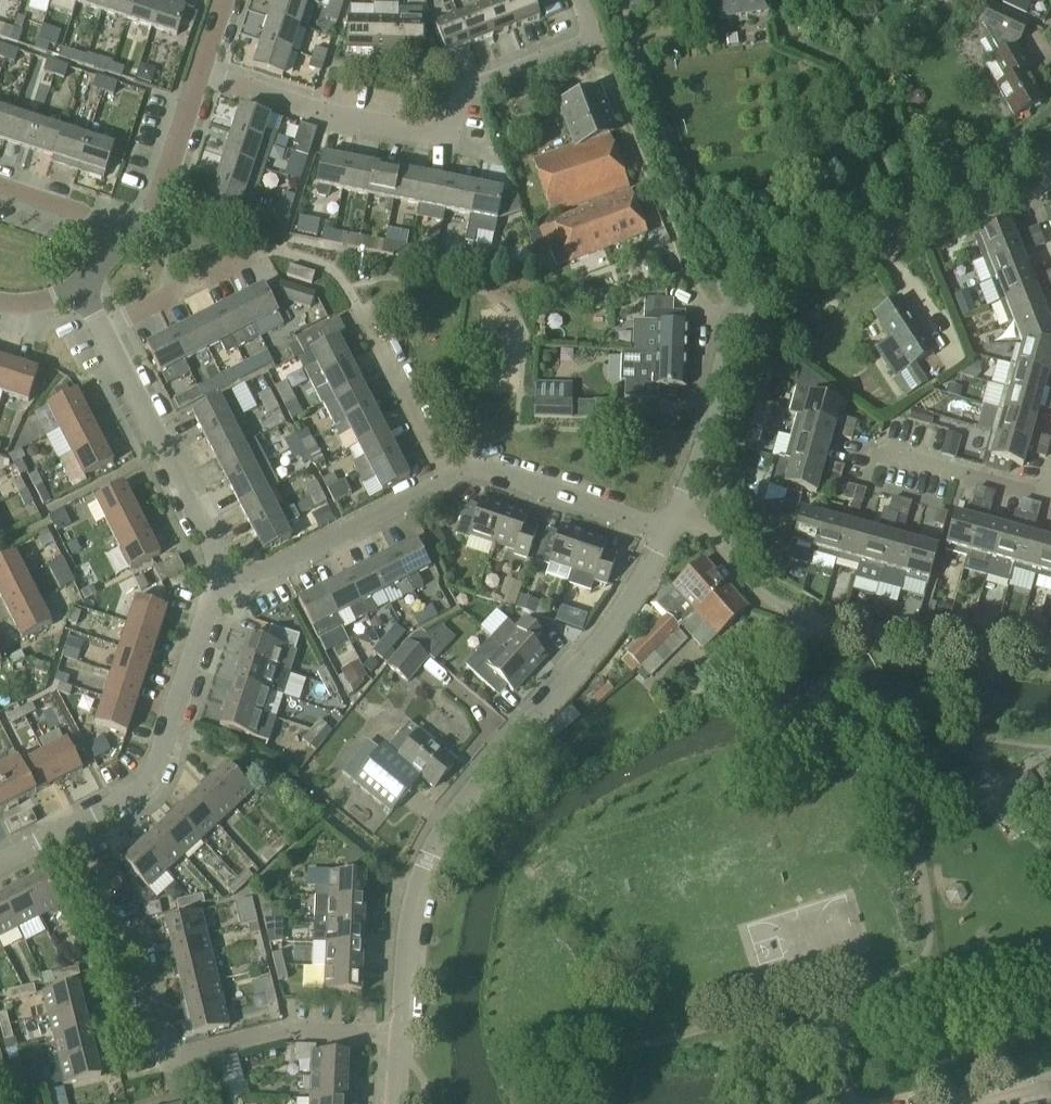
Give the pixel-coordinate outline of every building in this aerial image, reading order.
[(106,0),(78,0),(77,3),(102,11),(106,0)] [(133,0),(106,0),(102,11),(127,19),(133,0)] [(160,0),(133,0),(127,19),(152,27),(160,0)] [(161,0),(160,0),(152,27),(177,36),(183,20),(194,23),(197,13),(186,9),(186,8),(161,0)] [(300,26),(308,2),(303,0),(276,0),(270,17),(300,26)] [(341,12),(344,2),(338,0),(332,0),(329,8),(341,12)] [(505,0),(494,0),(480,5),(493,37),(516,28),(505,0)] [(516,28),(540,19),(533,0),(505,0),(516,28)] [(719,21),(768,15),(767,0),(716,0),(719,21)] [(1003,3),(1015,9),(1019,0),(1005,0),(1003,3)] [(1015,9),(1027,15),(1032,4),(1024,0),(1019,0),(1015,9)] [(493,37),(480,5),(457,14),(469,46),(493,37)] [(1019,41),(1020,41),(1029,23),(991,5),(982,24),(983,24),(1001,55),(994,59),(1007,81),(997,86),(1016,118),(1043,102),(1025,71),(1029,69),(1016,47),(1019,41)] [(329,8),(329,9),(326,19),(337,22),(341,12),(329,8)] [(469,46),(457,14),(433,23),(446,55),(469,46)] [(262,42),(292,51),(300,26),(270,17),(262,42)] [(373,53),(374,19),(348,18),(347,52),(373,53)] [(398,54),(399,20),(374,19),(373,53),(398,54)] [(424,20),(399,20),(398,54),(424,55),(424,20)] [(43,24),(38,41),(50,45),(56,47),(62,30),(43,24)] [(3,35),(20,42),(24,31),(7,25),(3,35)] [(760,43),(760,34),(739,34),(740,44),(760,43)] [(262,42),(254,67),(283,77),(292,51),(262,42)] [(15,63),(20,50),(0,44),(0,59),(15,63)] [(313,58),(325,62),(328,52),(316,48),(313,58)] [(88,55),(86,65),(97,67),(92,87),(118,92),(124,62),(88,55)] [(313,58),(313,59),(310,68),(321,72),(325,62),(313,58)] [(533,160),(552,213),(628,185),(609,133),(612,131),(598,91),(562,103),(577,145),(533,160)] [(233,132),(262,142),(270,116),(241,106),(233,132)] [(5,141),(14,114),(0,109),(0,139),(5,141)] [(14,114),(5,141),(30,149),(39,122),(14,114)] [(53,162),(64,130),(39,122),(30,149),(54,157),(52,162),(53,162)] [(297,153),(308,157),(317,130),(301,124),(293,146),(298,148),(297,153)] [(78,170),(89,138),(64,130),(53,162),(78,170)] [(225,157),(254,166),(262,142),(233,132),(225,157)] [(89,138),(78,170),(104,178),(114,146),(89,138)] [(297,153),(293,163),(305,167),(308,157),(297,153)] [(343,190),(349,160),(322,155),(316,185),(318,186),(317,193),(319,197),(326,198),(329,196),(331,188),(343,190)] [(216,182),(256,195),(264,170),(254,167),(254,166),(225,157),(216,182)] [(349,160),(343,190),(369,196),(374,165),(349,160)] [(374,165),(369,196),(394,201),(400,170),(374,165)] [(400,170),(394,201),(419,206),(420,206),(426,175),(400,170)] [(443,223),(445,211),(451,181),(426,175),(420,206),(419,206),(418,212),(433,215),(432,221),(443,223)] [(471,216),(477,186),(451,181),(445,211),(470,216),(471,216)] [(216,182),(208,207),(237,217),(237,216),(248,220),(256,196),(256,195),(216,182)] [(503,191),(477,186),(471,216),(470,216),(465,242),(474,244),(477,232),(495,235),(503,191)] [(292,206),(295,196),(284,192),(280,203),(292,206)] [(515,194),(503,192),(497,221),(521,212),(515,194)] [(631,193),(554,222),(555,223),(538,229),(544,245),(561,239),(570,263),(647,234),(631,193)] [(292,206),(280,203),(277,213),(289,217),(292,206)] [(298,234),(319,237),(321,219),(300,217),(298,234)] [(982,259),(1019,245),(1010,222),(973,237),(982,259)] [(1041,236),(1038,227),(1024,232),(1028,241),(1041,236)] [(333,244),(335,232),(324,230),(322,242),(333,244)] [(335,232),(333,244),(343,246),(345,234),(335,232)] [(1041,236),(1028,241),(1032,251),(1045,246),(1041,236)] [(386,242),(375,240),(373,252),(383,254),(386,242)] [(386,242),(383,254),(394,256),(396,244),(386,242)] [(396,244),(394,256),(405,259),(408,246),(396,244)] [(1019,245),(982,259),(991,281),(1028,266),(1019,245)] [(435,264),(435,261),(437,252),(427,250),(424,262),(435,264)] [(524,250),(516,262),(527,270),(536,258),(524,250)] [(435,261),(435,264),(445,266),(448,254),(437,252),(435,261)] [(460,269),(463,257),(448,254),(445,266),(460,269)] [(461,269),(471,271),(473,259),(463,257),(460,269),(461,269)] [(308,272),(298,268),(290,266),(287,276),(312,284),(315,274),(308,272)] [(1028,266),(991,281),(999,303),(1036,288),(1028,266)] [(469,278),(471,271),(461,269),(460,276),(469,278)] [(1042,276),(1045,285),(1050,282),(1050,272),(1042,276)] [(265,286),(240,298),(254,325),(255,325),(261,337),(284,325),(278,313),(279,313),(265,286)] [(1008,325),(1050,308),(1050,307),(1045,310),(1036,288),(999,303),(1008,325)] [(254,325),(240,298),(217,310),(231,337),(254,325)] [(634,322),(633,353),(688,355),(688,354),(687,354),(688,323),(685,323),(685,312),(673,312),(673,300),(645,298),(644,322),(634,322)] [(900,298),(875,315),(890,339),(876,348),(907,396),(927,383),(915,365),(935,352),(900,298)] [(1022,344),(1050,343),(1050,308),(1008,325),(1014,323),(1022,344)] [(231,337),(217,310),(194,322),(208,349),(231,337)] [(171,334),(185,361),(208,349),(194,322),(171,334)] [(299,343),(304,354),(304,355),(311,351),(317,364),(304,371),(310,381),(310,382),(350,361),(338,337),(331,341),(323,325),(296,339),(299,343)] [(185,361),(171,334),(147,346),(161,373),(185,361)] [(304,354),(299,343),(289,348),(294,359),(304,354)] [(1022,344),(1016,366),(1010,364),(1010,365),(1050,376),(1050,343),(1022,344)] [(244,363),(250,375),(273,362),(268,351),(254,358),(244,363)] [(686,387),(688,355),(649,354),(622,352),(621,382),(626,383),(625,399),(656,400),(656,386),(686,387)] [(13,362),(0,358),(0,392),(3,393),(13,362)] [(324,404),(362,384),(350,361),(310,382),(322,405),(324,404)] [(3,393),(29,402),(39,371),(13,362),(3,393)] [(244,363),(235,368),(241,379),(250,375),(244,363)] [(1010,365),(1004,388),(1042,398),(1048,376),(1050,377),(1050,376),(1010,365)] [(841,427),(854,431),(856,422),(838,417),(842,402),(834,400),(836,392),(802,367),(796,390),(789,413),(835,426),(840,428),(841,427)] [(204,399),(214,394),(227,387),(222,376),(208,383),(199,388),(204,399)] [(292,391),(287,381),(276,387),(281,396),(292,391)] [(335,427),(374,408),(362,384),(324,404),(335,427)] [(949,384),(947,394),(960,398),(963,388),(949,384)] [(204,399),(199,388),(189,392),(174,400),(179,410),(204,399)] [(1042,398),(1004,388),(997,410),(1036,421),(1042,398)] [(275,399),(270,390),(259,396),(264,405),(275,399)] [(60,430),(89,415),(77,391),(48,406),(60,430)] [(292,391),(281,396),(286,407),(297,400),(292,391)] [(204,435),(232,421),(242,416),(230,392),(192,411),(204,435)] [(275,399),(264,405),(269,415),(280,409),(275,399)] [(535,402),(534,417),(569,418),(570,403),(535,402)] [(374,408),(335,427),(340,437),(351,431),(358,445),(386,431),(374,408)] [(911,410),(908,420),(930,425),(932,416),(911,410)] [(1036,421),(997,410),(991,433),(1029,444),(1036,421)] [(829,448),(835,426),(789,413),(797,416),(791,437),(829,448)] [(72,453),(101,438),(89,415),(60,430),(72,453)] [(216,459),(244,445),(243,444),(254,439),(242,416),(232,421),(204,435),(216,459)] [(296,435),(301,445),(312,439),(304,422),(293,428),(297,435),(296,435)] [(841,427),(840,428),(838,436),(851,440),(854,431),(841,427)] [(956,455),(963,433),(949,429),(943,451),(956,455)] [(359,474),(368,469),(370,468),(397,454),(386,431),(358,445),(365,458),(354,464),(359,474)] [(1029,444),(991,433),(985,456),(1023,467),(1029,444)] [(290,450),(301,445),(296,435),(285,441),(290,450)] [(1035,445),(1048,449),(1050,439),(1037,435),(1035,445)] [(784,460),(823,471),(829,448),(791,437),(785,460),(784,460)] [(113,462),(101,438),(72,453),(84,477),(113,462)] [(301,445),(306,454),(307,454),(317,448),(312,439),(301,445)] [(228,482),(256,468),(255,466),(264,461),(253,441),(244,446),(244,445),(216,459),(228,482)] [(306,454),(301,445),(290,450),(295,460),(306,454)] [(1035,445),(1032,455),(1045,458),(1048,449),(1035,445)] [(21,450),(10,455),(14,463),(22,459),(26,458),(21,450)] [(410,478),(397,454),(370,468),(368,469),(359,474),(365,484),(375,479),(382,492),(410,478)] [(816,494),(823,471),(784,460),(785,460),(777,457),(769,487),(788,492),(789,491),(802,495),(803,490),(816,494)] [(240,505),(267,491),(279,485),(267,462),(256,468),(228,482),(240,505)] [(828,472),(841,476),(844,466),(830,463),(828,472)] [(37,472),(29,476),(35,488),(43,485),(37,472)] [(828,472),(825,482),(839,486),(841,476),(828,472)] [(323,480),(328,490),(339,483),(334,474),(323,480)] [(21,479),(13,483),(19,495),(27,491),(21,479)] [(345,480),(339,483),(328,490),(335,503),(352,494),(345,480)] [(323,492),(318,483),(306,489),(311,498),(323,492)] [(107,523),(136,508),(124,484),(95,499),(107,523)] [(857,488),(848,485),(844,499),(853,502),(857,488)] [(857,488),(853,502),(863,505),(867,491),(857,488)] [(964,569),(978,520),(986,490),(977,488),(969,517),(955,513),(944,552),(967,558),(964,569)] [(987,576),(1001,526),(987,522),(995,493),(986,490),(978,520),(964,569),(987,576)] [(27,491),(19,495),(25,507),(33,502),(27,491)] [(252,528),(279,514),(267,491),(240,505),(252,528)] [(323,492),(311,498),(316,508),(328,502),(323,492)] [(753,492),(744,493),(745,505),(754,503),(753,492)] [(787,492),(785,500),(782,510),(797,514),(802,496),(787,492)] [(879,585),(902,501),(893,498),(890,510),(884,509),(880,524),(881,524),(879,531),(870,529),(856,578),(879,585)] [(302,515),(316,508),(311,499),(297,506),(302,515)] [(493,543),(505,508),(482,500),(478,512),(465,508),(456,535),(469,539),(471,535),(493,543)] [(1032,503),(1023,500),(1019,514),(1028,517),(1032,503)] [(901,591),(915,541),(893,535),(899,514),(908,516),(911,503),(902,501),(879,585),(901,591)] [(1032,503),(1028,517),(1038,520),(1042,506),(1032,503)] [(294,507),(279,514),(252,528),(264,552),(291,538),(285,526),(300,519),(294,507)] [(119,546),(148,531),(136,508),(107,523),(119,546)] [(493,543),(516,550),(514,554),(527,559),(536,532),(524,528),(528,516),(505,508),(493,543)] [(811,566),(812,560),(825,516),(801,509),(788,559),(811,566)] [(938,511),(934,524),(944,527),(948,513),(938,511)] [(837,561),(847,522),(825,516),(812,560),(814,554),(837,561)] [(856,578),(870,529),(847,522),(837,561),(859,567),(855,578),(856,578)] [(901,591),(902,591),(905,580),(927,586),(944,527),(934,524),(930,523),(924,544),(915,541),(901,591)] [(1012,571),(1023,532),(1001,526),(987,576),(1010,582),(1013,571),(1012,571)] [(573,569),(584,535),(561,527),(557,539),(545,535),(536,562),(549,566),(550,562),(573,569)] [(119,546),(131,570),(150,561),(160,555),(148,531),(119,546)] [(438,531),(426,537),(432,549),(444,543),(438,531)] [(1035,577),(1046,539),(1023,532),(1012,571),(1013,571),(1035,577)] [(55,543),(50,535),(39,541),(43,549),(55,543)] [(584,535),(573,569),(568,583),(591,590),(594,581),(607,585),(616,558),(603,554),(607,542),(584,535)] [(1035,577),(1050,582),(1050,540),(1046,539),(1035,577)] [(392,553),(406,580),(412,592),(423,587),(417,575),(430,568),(417,540),(392,553)] [(28,577),(15,553),(0,561),(0,591),(28,577)] [(412,592),(406,580),(392,553),(369,565),(383,592),(396,585),(402,597),(412,592)] [(186,571),(178,557),(154,569),(161,583),(186,571)] [(63,559),(48,566),(61,590),(75,582),(63,559)] [(674,587),(696,612),(727,584),(705,560),(674,587)] [(346,576),(360,604),(366,616),(377,610),(371,598),(383,592),(369,565),(346,576)] [(135,580),(141,592),(149,588),(143,576),(135,580)] [(360,604),(346,576),(323,588),(337,616),(349,609),(355,621),(366,616),(360,604)] [(39,600),(28,577),(0,591),(0,595),(10,615),(39,600)] [(498,603),(514,608),(522,584),(505,579),(498,603)] [(727,584),(696,612),(707,624),(692,637),(703,649),(748,608),(727,584)] [(97,595),(93,586),(81,592),(85,601),(97,595)] [(343,627),(337,616),(323,588),(299,601),(319,640),(343,627)] [(538,602),(521,596),(516,609),(534,614),(538,602)] [(128,624),(159,634),(168,608),(136,598),(128,624)] [(10,615),(23,639),(52,624),(39,600),(10,615)] [(422,611),(427,622),(437,617),(431,606),(422,611)] [(422,611),(412,616),(418,627),(427,622),(422,611)] [(639,666),(679,627),(667,615),(627,654),(639,666)] [(508,622),(492,639),(530,674),(546,656),(537,648),(546,638),(525,618),(516,629),(508,622)] [(120,648),(151,659),(159,634),(128,624),(120,648)] [(242,659),(277,670),(281,657),(289,659),(293,657),(300,636),(271,626),(267,641),(250,635),(242,659)] [(639,666),(640,666),(651,677),(689,640),(679,627),(639,666)] [(430,657),(439,646),(421,632),(413,636),(409,640),(430,657)] [(390,651),(396,643),(387,635),(380,644),(390,651)] [(78,660),(84,641),(71,637),(65,656),(78,660)] [(390,651),(380,644),(377,638),(370,646),(373,652),(383,660),(390,651)] [(530,674),(492,639),(467,667),(495,693),(504,683),(513,692),(530,674)] [(430,657),(409,640),(409,641),(388,666),(409,683),(430,657)] [(112,673),(143,683),(151,659),(120,648),(112,673)] [(235,681),(283,697),(290,674),(277,670),(242,659),(235,681)] [(37,662),(35,671),(48,675),(50,666),(37,662)] [(368,677),(362,666),(343,675),(349,687),(363,679),(368,677)] [(324,685),(332,681),(326,669),(318,673),(324,685)] [(104,698),(135,708),(143,683),(112,673),(104,698)] [(228,703),(275,719),(283,697),(235,681),(228,703)] [(324,685),(330,697),(338,693),(332,681),(324,685)] [(104,698),(96,724),(127,734),(135,708),(104,698)] [(228,703),(221,726),(269,742),(276,719),(275,719),(228,703)] [(318,737),(327,726),(320,720),(311,730),(318,737)] [(318,737),(311,730),(302,741),(310,747),(318,737)] [(353,781),(390,812),(393,812),(420,776),(435,788),(457,762),(420,731),(413,739),(403,730),(388,748),(383,745),(380,749),(369,740),(342,772),(353,781)] [(94,760),(105,754),(97,739),(86,745),(94,760)] [(45,752),(59,781),(83,770),(68,740),(45,752)] [(45,752),(21,764),(36,793),(59,781),(45,752)] [(36,793),(21,764),(18,758),(9,763),(5,754),(0,756),(0,812),(36,793)] [(210,782),(235,808),(253,792),(228,765),(210,782)] [(999,802),(1012,819),(1037,799),(1041,804),(1050,796),(1030,770),(1012,784),(1015,788),(999,802)] [(193,797),(218,824),(235,808),(210,782),(193,797)] [(218,824),(193,797),(176,813),(201,840),(218,824)] [(18,816),(24,829),(37,822),(31,810),(18,816)] [(159,829),(183,856),(201,840),(176,813),(159,829)] [(18,816),(5,823),(11,835),(24,829),(18,816)] [(183,856),(159,829),(141,845),(166,872),(183,856)] [(272,848),(278,855),(288,846),(282,839),(272,848)] [(141,845),(123,862),(148,889),(166,872),(141,845)] [(272,848),(262,857),(268,864),(278,855),(272,848)] [(237,880),(243,887),(254,877),(247,870),(237,880)] [(278,877),(271,870),(262,880),(268,886),(278,877)] [(365,898),(366,885),(366,875),(371,875),(371,874),(348,873),(348,871),(345,871),(345,873),(330,873),(329,887),(316,887),(316,896),(365,898)] [(23,885),(39,918),(61,907),(45,874),(23,885)] [(237,880),(227,889),(234,896),(243,887),(237,880)] [(2,896),(18,929),(39,918),(23,885),(2,896)] [(190,898),(192,907),(206,904),(203,894),(190,898)] [(18,929),(2,896),(0,897),(0,938),(18,929)] [(365,898),(316,896),(315,920),(328,920),(364,922),(365,898)] [(190,898),(177,901),(179,910),(192,907),(190,898)] [(235,903),(241,927),(258,923),(252,899),(235,903)] [(273,918),(274,918),(270,905),(261,906),(265,920),(273,918)] [(166,920),(171,944),(207,935),(201,911),(166,920)] [(265,920),(268,933),(277,931),(274,918),(273,918),(265,920)] [(364,922),(328,920),(327,933),(314,932),(314,942),(327,943),(327,944),(363,945),(364,922)] [(251,934),(252,938),(254,946),(254,948),(263,946),(260,932),(251,934)] [(207,935),(171,944),(177,967),(213,958),(207,935)] [(363,945),(327,944),(326,967),(362,969),(363,945)] [(263,946),(254,948),(257,961),(267,959),(263,946)] [(276,968),(285,965),(282,952),(273,954),(276,968)] [(183,989),(218,981),(213,958),(177,967),(183,989)] [(276,968),(280,980),(288,978),(285,965),(276,968)] [(68,980),(81,976),(78,967),(66,970),(68,980)] [(362,969),(326,967),(315,967),(314,990),(325,991),(325,992),(361,993),(362,969)] [(68,980),(66,970),(52,974),(54,983),(68,980)] [(275,991),(271,978),(262,980),(265,993),(275,991)] [(188,1012),(224,1003),(218,981),(183,989),(188,1012)] [(48,1016),(84,1007),(78,984),(43,992),(48,1016)] [(24,997),(37,994),(34,985),(22,988),(24,997)] [(24,997),(22,988),(8,991),(10,1000),(24,997)] [(275,991),(265,993),(268,1007),(278,1004),(275,991)] [(224,1003),(188,1012),(194,1036),(230,1027),(224,1003)] [(54,1039),(90,1030),(84,1007),(48,1016),(54,1039)] [(10,1025),(7,1012),(0,1014),(0,1024),(1,1028),(10,1025)] [(1,1028),(5,1041),(14,1038),(10,1025),(1,1028)] [(60,1062),(95,1053),(90,1030),(54,1039),(60,1062)] [(311,1076),(348,1078),(349,1053),(316,1052),(316,1046),(296,1045),(295,1061),(312,1062),(311,1076)] [(60,1062),(66,1085),(101,1077),(95,1053),(60,1062)] [(243,1076),(238,1056),(223,1059),(227,1080),(243,1076)] [(13,1073),(23,1071),(19,1057),(10,1060),(13,1073)] [(13,1073),(17,1086),(26,1084),(23,1071),(13,1073)] [(347,1101),(348,1078),(311,1076),(310,1100),(347,1101)] [(53,1089),(55,1103),(69,1103),(66,1087),(53,1089)] [(242,1100),(238,1087),(230,1089),(233,1102),(241,1100),(242,1100)]
